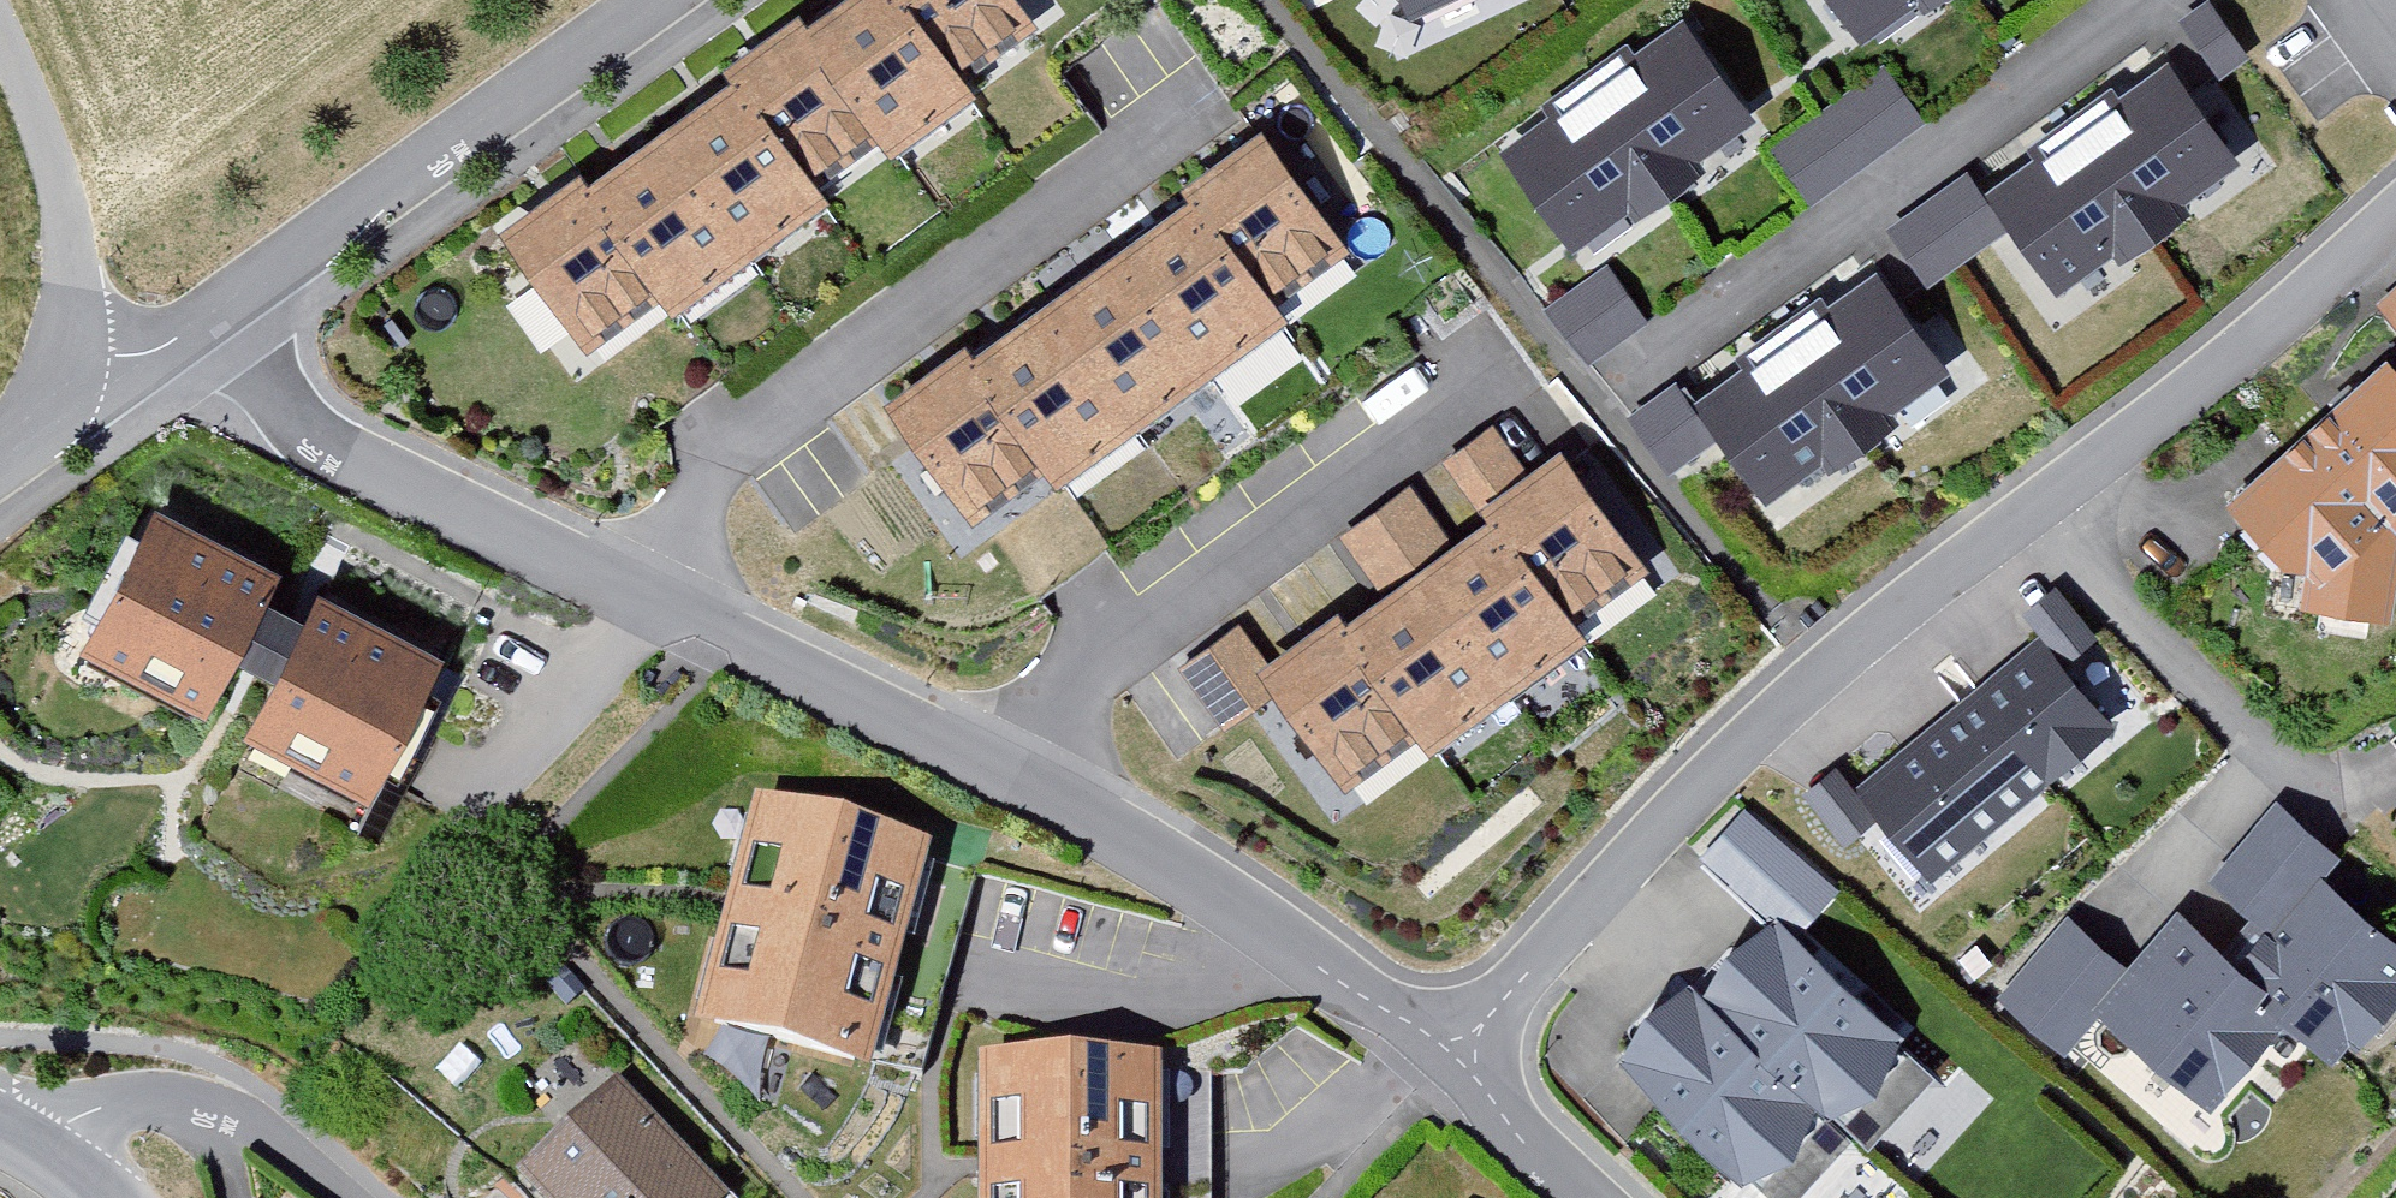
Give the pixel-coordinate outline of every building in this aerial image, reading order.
[(801,30),(882,141),(894,157),(973,100),(962,84),(898,0),(843,0),(801,30)] [(962,84),(1038,27),(1017,0),(898,0),(962,84)] [(1405,22),(1457,0),(1396,0),(1405,22)] [(1859,43),(1916,2),(1925,14),(1944,0),(1828,0),(1859,43)] [(795,19),(723,71),(732,84),(818,190),(882,141),(801,30),(795,19)] [(1684,24),(1500,155),(1570,253),(1628,212),(1636,224),(1702,177),(1694,167),(1756,123),(1684,24)] [(1771,143),(1814,198),(1925,111),(1882,57),(1771,143)] [(2172,64),(1987,196),(2058,294),(2115,253),(2124,265),(2189,218),(2182,207),(2243,163),(2172,64)] [(732,84),(661,138),(755,262),(826,208),(818,190),(732,84)] [(1261,130),(1182,183),(1274,302),(1352,249),(1261,130)] [(661,138),(585,190),(664,302),(675,318),(755,262),(661,138)] [(578,179),(499,234),(586,357),(664,302),(585,190),(578,179)] [(1189,199),(1107,258),(1210,380),(1287,318),(1274,302),(1189,199)] [(1107,258),(1041,310),(1137,431),(1206,377),(1107,258)] [(1591,356),(1648,310),(1604,258),(1548,303),(1591,356)] [(1874,274),(1689,406),(1760,504),(1817,463),(1826,475),(1891,428),(1884,417),(1945,374),(1874,274)] [(2378,295),(2395,316),(2395,280),(2378,295)] [(1036,311),(975,354),(1057,486),(1137,431),(1036,311)] [(962,344),(883,402),(973,524),(1047,470),(962,344)] [(2308,436),(2395,526),(2395,369),(2389,360),(2308,436)] [(2308,436),(2225,502),(2303,581),(2301,603),(2392,621),(2395,601),(2395,526),(2308,436)] [(1563,446),(1488,502),(1571,612),(1649,570),(1563,446)] [(1414,478),(1344,525),(1381,581),(1452,533),(1414,478)] [(1493,516),(1404,579),(1508,696),(1591,637),(1571,612),(1493,516)] [(274,586),(140,525),(84,647),(218,708),(233,674),(284,697),(271,725),(402,785),(457,667),(326,607),(316,628),(265,605),(274,586)] [(1404,579),(1343,624),(1432,754),(1508,696),(1404,579)] [(1877,818),(1930,882),(2120,728),(2069,664),(2103,637),(2057,580),(2019,611),(2038,634),(1851,786),(1836,767),(1801,795),(1843,846),(1877,818)] [(1337,613),(1260,665),(1348,791),(1415,737),(1343,624),(1337,613)] [(296,753),(282,790),(349,816),(364,779),(296,753)] [(2093,1014),(2211,1114),(2283,1032),(2333,1071),(2348,1050),(2358,1057),(2395,1010),(2395,941),(2324,881),(2342,858),(2275,801),(2211,888),(2254,925),(2226,959),(2176,912),(2130,971),(2093,1014)] [(932,845),(754,802),(697,1033),(874,1077),(932,845)] [(1778,921),(1796,938),(1838,892),(1744,809),(1699,857),(1778,921)] [(2093,1014),(2130,971),(2065,915),(1994,998),(2059,1054),(2093,1014)] [(1796,938),(1778,921),(1726,959),(1703,1000),(1690,986),(1642,1018),(1620,1063),(1741,1190),(1793,1165),(1817,1123),(1877,1099),(1906,1040),(1796,938)] [(985,1044),(985,1197),(1162,1197),(1162,1044),(985,1044)] [(631,1107),(540,1197),(724,1197),(631,1107)]
